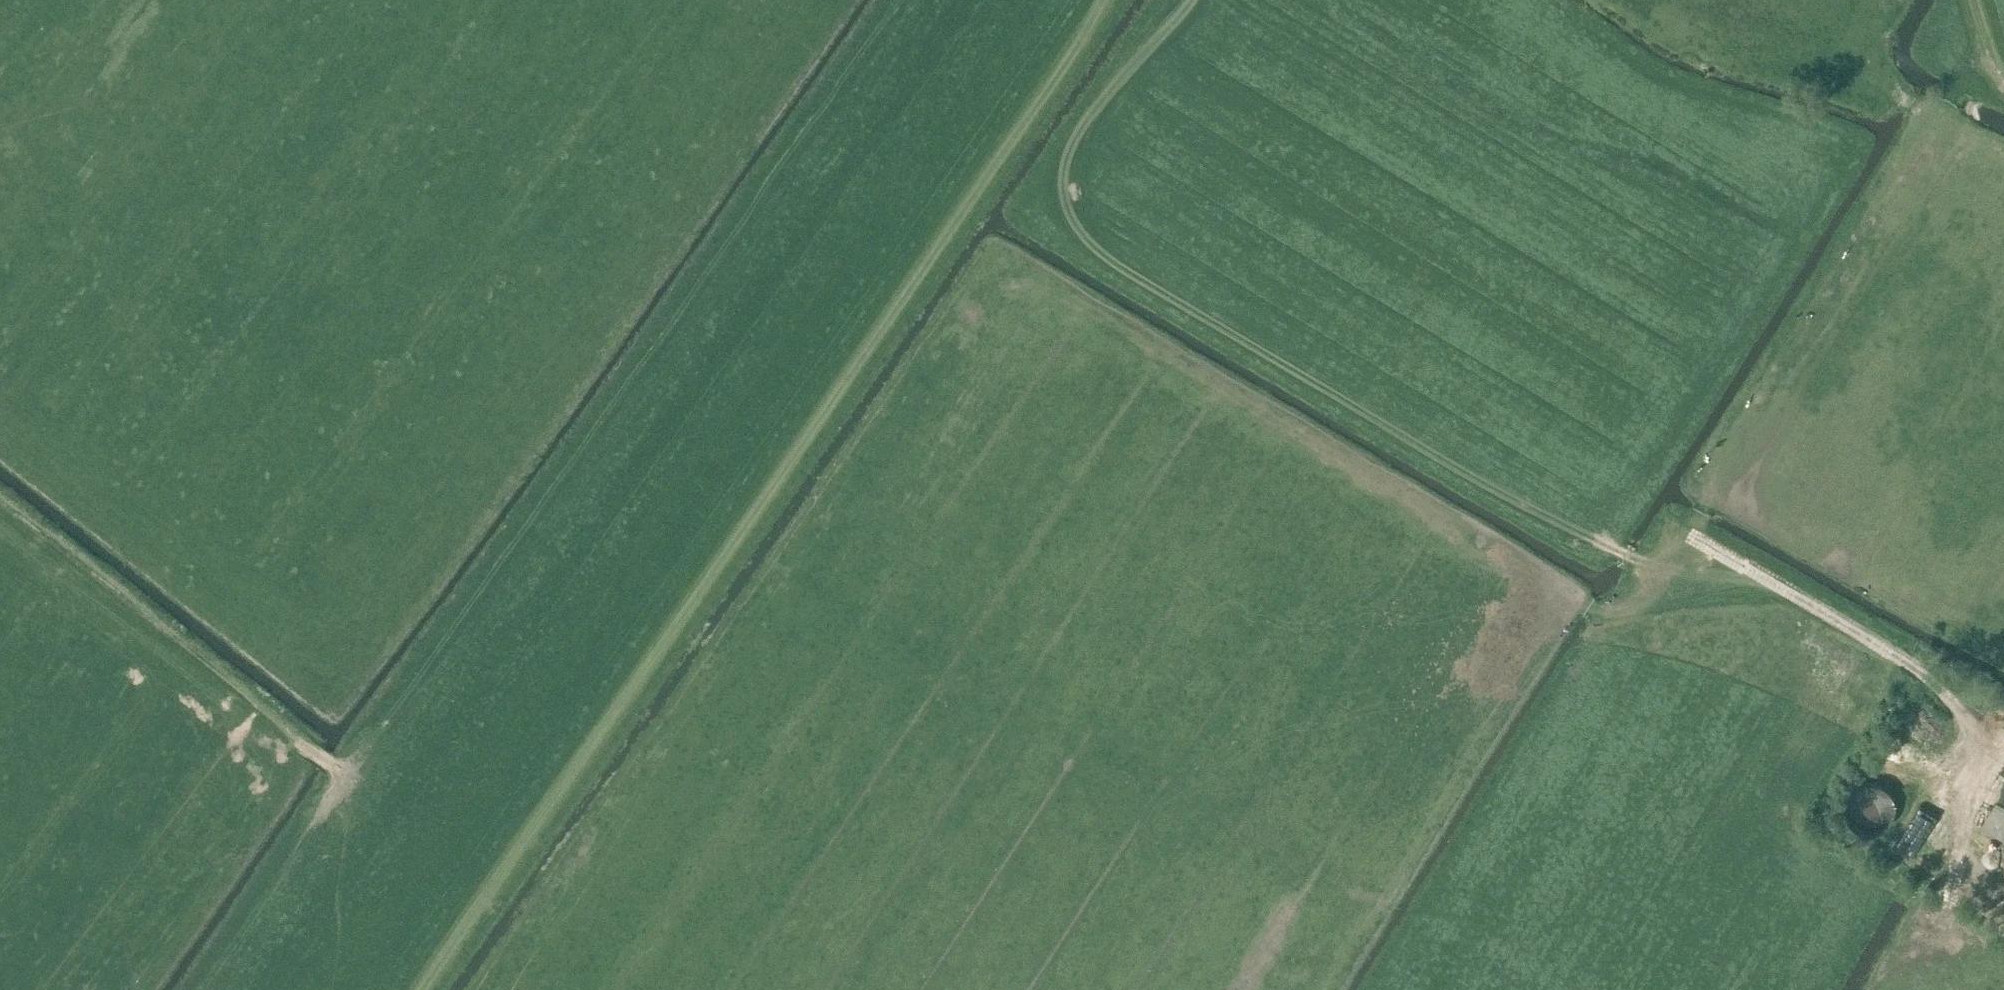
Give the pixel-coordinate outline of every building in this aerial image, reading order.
[(1890,824),(1891,822),(1893,819),(1894,817),(1895,814),(1895,813),(1896,811),(1896,808),(1896,806),(1895,803),(1895,800),(1894,798),(1892,795),(1891,792),(1888,790),(1887,788),(1884,786),(1882,785),(1879,784),(1876,783),(1874,782),(1870,782),(1868,782),(1864,782),(1863,783),(1859,784),(1856,785),(1853,787),(1852,789),(1850,791),(1848,793),(1847,794),(1846,797),(1845,800),(1844,801),(1844,804),(1843,807),(1844,809),(1844,812),(1844,814),(1845,817),(1846,818),(1847,820),(1848,822),(1849,824),(1851,826),(1853,828),(1854,829),(1857,831),(1859,832),(1861,832),(1863,833),(1866,834),(1869,834),(1872,834),(1873,834),(1877,833),(1880,832),(1881,831),(1884,830),(1886,828),(1887,827),(1889,826),(1890,824)] [(1981,827),(2003,839),(2003,785),(1981,827)]
